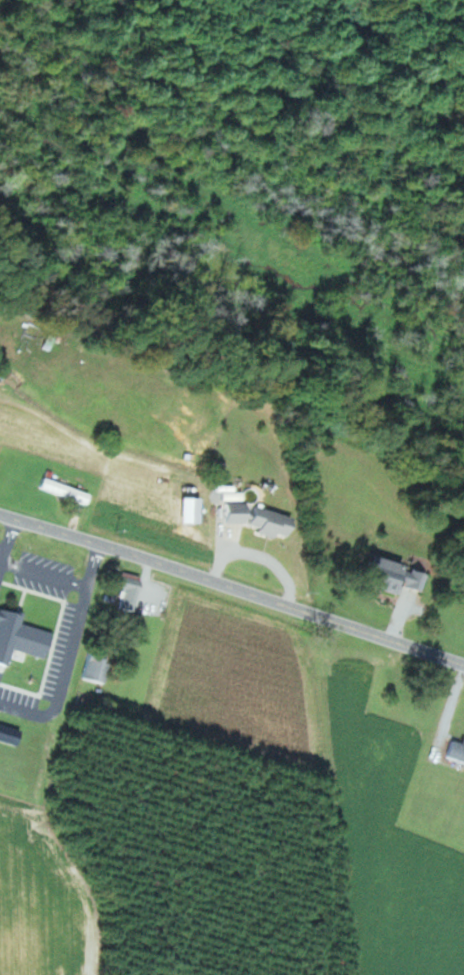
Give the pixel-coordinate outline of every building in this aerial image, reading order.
[(38,488),(87,504),(90,493),(41,478),(38,488)] [(286,538),(290,516),(222,502),(218,520),(254,527),(253,532),(286,538)] [(393,595),(396,587),(412,592),(417,573),(363,557),(355,584),(393,595)] [(114,587),(123,590),(117,608),(130,612),(140,578),(119,572),(114,587)] [(5,667),(9,650),(45,658),(50,632),(18,625),(20,614),(0,609),(0,666),(5,667)] [(107,657),(86,652),(80,680),(101,684),(107,657)]
